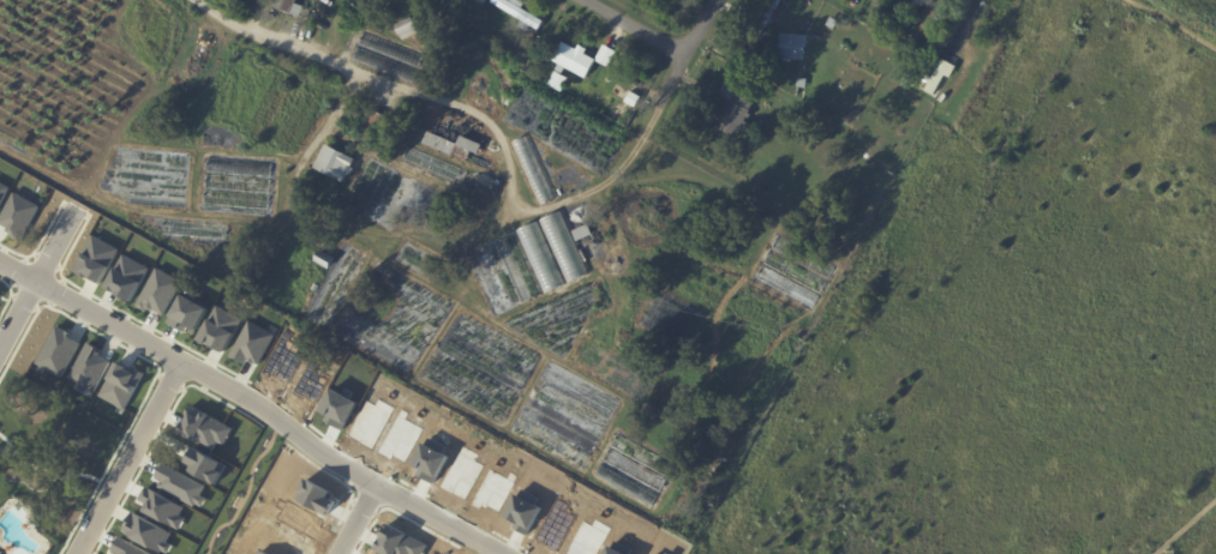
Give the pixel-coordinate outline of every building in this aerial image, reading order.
[(274,6),(276,0),(298,0),(296,4),(305,6),(301,16),(274,6)] [(471,6),(474,0),(488,0),(481,12),(475,8),(474,8),(471,6)] [(493,1),(494,0),(511,0),(523,0),(527,2),(523,8),(546,22),(540,30),(533,25),(529,31),(520,25),(523,19),(493,1)] [(768,13),(775,0),(792,0),(777,29),(756,18),(761,10),(768,13)] [(914,34),(933,0),(947,0),(924,40),(914,34)] [(406,40),(405,41),(396,25),(413,17),(421,31),(406,40)] [(833,17),(840,22),(835,29),(828,24),(833,17)] [(531,31),(533,26),(539,30),(537,35),(531,31)] [(780,59),(783,32),(808,35),(805,60),(793,59),(793,62),(787,61),(787,59),(780,59)] [(580,50),(598,60),(588,78),(568,67),(565,73),(558,70),(562,64),(555,60),(565,42),(580,50)] [(915,42),(924,48),(920,58),(910,52),(915,42)] [(595,60),(609,66),(616,50),(603,44),(595,60)] [(510,53),(516,56),(514,61),(508,58),(510,53)] [(945,59),(957,66),(951,77),(947,74),(936,94),(927,89),(930,84),(924,80),(928,73),(934,77),(945,59)] [(907,72),(916,76),(910,89),(903,84),(905,78),(904,78),(907,72)] [(720,96),(726,83),(757,97),(750,113),(753,114),(751,119),(749,118),(747,121),(754,124),(749,133),(742,130),(738,137),(720,128),(727,113),(724,112),(727,101),(719,97),(720,96)] [(634,91),(643,97),(637,107),(628,102),(633,91),(634,91)] [(378,132),(386,115),(373,109),(365,126),(378,132)] [(456,144),(457,144),(451,156),(424,143),(429,131),(456,144)] [(473,150),(460,144),(463,136),(484,145),(480,153),(473,150)] [(551,203),(543,206),(514,143),(527,137),(555,200),(551,203)] [(357,159),(352,167),(355,168),(353,174),(349,173),(345,182),(316,168),(328,144),(357,159)] [(408,146),(468,171),(462,186),(402,161),(408,146)] [(10,187),(0,182),(0,204),(10,187)] [(0,218),(0,221),(10,227),(7,231),(22,239),(40,206),(14,192),(0,218)] [(586,272),(567,281),(539,219),(559,211),(586,272)] [(537,221),(564,283),(544,291),(516,230),(537,221)] [(575,231),(591,224),(595,235),(580,242),(575,231)] [(514,231),(541,293),(521,302),(493,240),(514,231)] [(94,235),(74,270),(100,283),(119,248),(94,235)] [(322,251),(336,258),(330,269),(316,261),(322,251)] [(124,253),(106,287),(118,293),(116,293),(131,301),(149,267),(124,253)] [(156,266),(136,305),(145,309),(146,307),(150,309),(151,308),(163,314),(182,281),(156,266)] [(315,283),(321,285),(317,291),(312,289),(315,283)] [(182,294),(167,321),(185,331),(187,325),(196,330),(208,308),(182,294)] [(216,305),(198,338),(211,347),(212,344),(224,351),(241,319),(216,305)] [(248,320),(229,355),(238,361),(239,359),(244,362),(246,357),(258,363),(274,333),(248,320)] [(70,332),(67,336),(79,343),(61,377),(36,362),(56,325),(70,332)] [(284,330),(260,373),(270,378),(272,375),(276,378),(276,377),(288,383),(306,349),(288,339),(292,333),(284,330)] [(86,342),(67,378),(94,392),(109,361),(98,355),(100,353),(95,350),(96,347),(86,342)] [(133,368),(118,360),(98,395),(124,409),(144,373),(134,367),(133,368)] [(310,360),(292,393),(302,399),(305,396),(316,402),(329,379),(315,371),(318,365),(310,360)] [(333,387),(321,409),(329,414),(325,420),(345,429),(359,402),(352,398),(355,392),(347,387),(343,393),(333,387)] [(348,434),(359,440),(360,438),(366,440),(364,444),(373,450),(396,408),(379,398),(376,404),(367,399),(348,434)] [(191,404),(186,414),(187,415),(179,430),(214,450),(218,441),(224,445),(234,428),(191,404)] [(402,408),(379,452),(393,459),(394,456),(407,463),(425,428),(407,418),(411,413),(402,408)] [(425,441),(413,463),(421,468),(418,474),(436,483),(450,456),(444,452),(448,446),(431,438),(427,444),(425,441)] [(463,445),(441,487),(467,500),(486,465),(478,460),(480,454),(463,445)] [(194,447),(187,462),(194,465),(191,470),(216,484),(227,464),(194,447)] [(163,463),(156,476),(162,480),(160,486),(196,506),(197,502),(203,506),(208,498),(202,494),(206,486),(163,463)] [(491,468),(472,504),(481,508),(484,506),(487,508),(489,506),(501,512),(517,482),(516,481),(519,475),(511,471),(508,477),(491,468)] [(307,477),(296,498),(329,514),(337,500),(333,498),(335,493),(307,477)] [(148,486),(139,500),(146,505),(144,510),(180,530),(186,518),(180,514),(185,506),(148,486)] [(517,493),(508,511),(507,514),(517,520),(514,528),(528,535),(544,507),(538,504),(541,498),(523,489),(521,495),(517,493)] [(558,498),(537,536),(546,541),(545,543),(558,550),(577,516),(567,510),(570,504),(558,498)] [(288,501),(287,504),(280,500),(277,506),(283,510),(278,518),(316,538),(322,526),(321,526),(323,520),(288,501)] [(133,511),(126,523),(127,524),(125,530),(127,531),(127,532),(161,552),(163,549),(168,553),(173,544),(167,542),(172,532),(133,511)] [(565,553),(568,553),(597,553),(612,528),(597,519),(593,525),(585,520),(565,553)] [(309,552),(307,553),(284,553),(257,540),(266,522),(305,542),(301,548),(309,552)] [(382,537),(383,538),(376,549),(385,553),(424,553),(430,544),(389,523),(382,537)] [(112,550),(120,553),(152,553),(120,536),(112,550)] [(607,553),(631,553),(634,549),(617,540),(613,547),(611,546),(607,553)]
